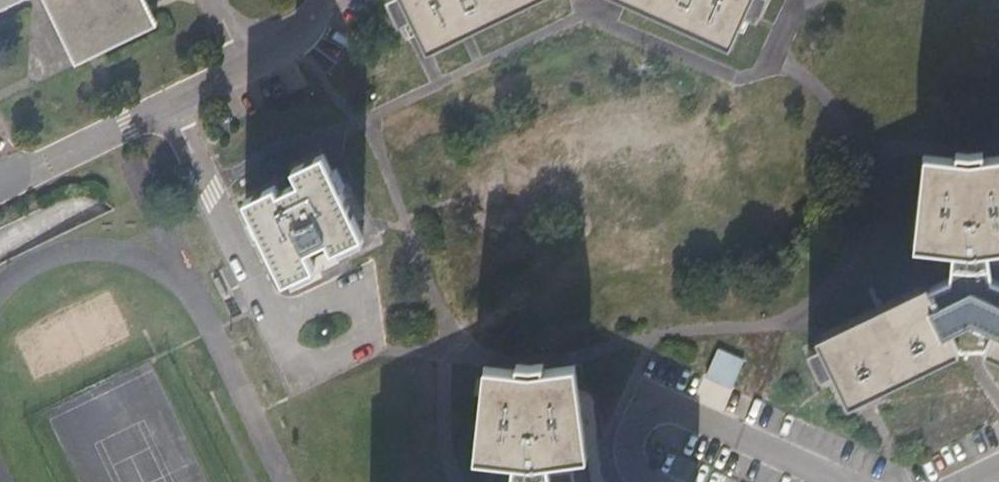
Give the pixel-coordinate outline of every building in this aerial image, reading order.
[(21,0),(0,0),(0,10),(21,0)] [(74,72),(160,30),(145,0),(39,0),(74,72)] [(398,21),(410,15),(426,48),(521,0),(388,0),(398,21)] [(729,48),(745,17),(757,23),(768,0),(634,0),(729,48)] [(927,153),(913,243),(959,248),(955,274),(933,284),(930,277),(819,331),(822,337),(810,344),(823,370),(835,363),(850,394),(962,341),(953,324),(971,315),(992,324),(982,346),(998,354),(998,282),(987,276),(984,248),(998,247),(998,155),(986,156),(986,150),(970,152),(957,149),(955,156),(927,153)] [(321,153),(291,167),(301,189),(285,197),(278,183),(245,198),(284,281),(317,265),(308,245),(325,237),(331,252),(361,238),(321,153)] [(487,367),(476,456),(517,463),(514,481),(549,481),(546,460),(589,456),(574,365),(546,370),(545,363),(530,366),(515,363),(515,370),(487,367)] [(945,405),(953,419),(961,415),(967,425),(986,415),(967,381),(930,401),(936,410),(945,405)]
